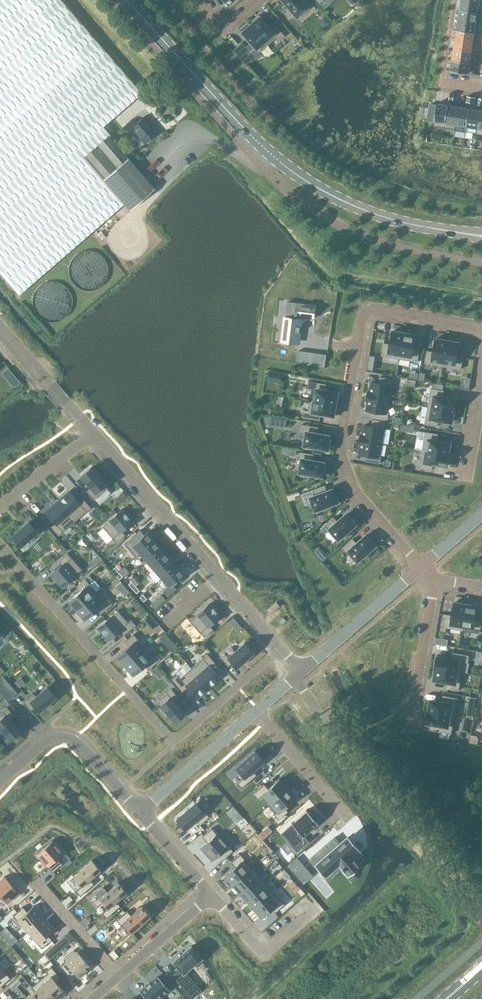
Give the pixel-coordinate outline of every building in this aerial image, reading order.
[(108,135),(103,128),(141,95),(60,0),(0,0),(0,274),(19,297),(92,235),(128,204),(105,178),(85,155),(108,135)] [(296,17),(306,8),(310,13),(315,8),(308,0),(282,0),(290,9),(288,10),(294,16),(295,15),(296,17)] [(460,9),(481,13),(481,12),(480,12),(481,2),(467,0),(462,0),(460,9)] [(459,19),(481,23),(481,18),(481,13),(460,9),(459,19)] [(254,22),(250,25),(268,44),(276,37),(279,40),(284,35),(273,23),(268,27),(258,16),(252,21),(254,22)] [(459,19),(457,30),(477,33),(479,23),(481,23),(459,19)] [(268,44),(250,25),(242,33),(250,43),(246,47),(257,59),(262,55),(259,52),(268,44)] [(457,30),(455,40),(475,43),(477,33),(457,30)] [(455,40),(454,50),(474,53),(475,43),(455,40)] [(454,50),(452,59),(475,63),(472,62),(474,53),(454,50)] [(475,63),(452,59),(451,70),(473,74),(475,63)] [(430,103),(427,121),(434,122),(433,126),(445,128),(448,105),(437,103),(437,104),(430,103)] [(445,128),(455,129),(459,107),(448,105),(445,128)] [(456,125),(467,126),(470,109),(459,107),(455,129),(456,130),(456,125)] [(467,126),(477,128),(480,110),(470,109),(467,126)] [(140,136),(145,142),(157,132),(144,117),(135,124),(131,120),(123,127),(130,136),(135,132),(139,137),(140,136)] [(108,135),(85,155),(105,178),(128,158),(112,139),(114,136),(111,133),(109,135),(108,135)] [(155,188),(128,158),(105,178),(128,204),(132,209),(155,188)] [(96,251),(90,249),(83,250),(76,253),(71,257),(68,263),(67,270),(68,276),(71,282),(76,287),(82,290),(89,291),(96,289),(102,286),(106,280),(109,274),(109,267),(106,260),(102,255),(96,251)] [(60,282),(54,280),(47,281),(40,284),(35,288),(32,294),(31,300),(32,307),(35,313),(40,318),(46,321),(53,322),(60,320),(66,317),(70,311),(73,305),(73,298),(71,291),(66,286),(60,282)] [(302,321),(301,321),(302,316),(313,318),(315,306),(297,304),(295,319),(285,317),(285,321),(282,340),(299,343),(302,321)] [(400,359),(404,333),(393,331),(390,344),(384,343),(382,355),(400,359)] [(416,335),(404,333),(400,359),(418,362),(420,349),(413,348),(416,335)] [(443,366),(447,341),(436,339),(434,352),(427,351),(425,363),(443,366)] [(459,343),(447,341),(443,366),(461,369),(463,357),(457,356),(459,343)] [(296,363),(305,364),(307,351),(298,350),(296,363)] [(317,353),(315,365),(324,367),(326,354),(317,353)] [(371,356),(369,369),(375,370),(377,357),(371,356)] [(15,388),(21,382),(9,368),(2,373),(15,388)] [(275,372),(273,381),(282,383),(284,373),(275,372)] [(370,390),(369,390),(368,393),(369,393),(369,396),(390,399),(392,385),(393,379),(380,377),(379,383),(371,382),(370,390)] [(310,400),(336,404),(337,400),(339,401),(340,393),(325,390),(326,384),(310,381),(309,388),(312,389),(310,400)] [(431,388),(428,406),(455,411),(457,399),(443,397),(444,390),(431,388)] [(387,413),(390,399),(369,396),(368,398),(367,398),(367,401),(368,401),(366,410),(372,411),(371,417),(388,420),(389,413),(387,413)] [(334,416),(336,404),(310,400),(309,411),(305,410),(303,417),(320,420),(321,414),(334,416)] [(455,411),(428,406),(425,424),(437,426),(439,420),(452,422),(454,411),(455,411)] [(361,439),(382,443),(385,429),(384,429),(385,422),(373,419),(372,427),(364,425),(362,434),(361,434),(361,436),(362,436),(361,439)] [(328,441),(329,436),(317,434),(318,427),(302,424),(301,431),(307,432),(304,445),(315,447),(314,449),(322,450),(323,448),(328,449),(330,441),(328,441)] [(423,450),(449,454),(448,454),(450,443),(437,440),(438,434),(426,432),(423,450)] [(380,456),(382,443),(361,439),(361,442),(360,442),(359,444),(360,445),(359,453),(367,455),(366,461),(380,463),(381,456),(380,456)] [(447,466),(449,454),(423,450),(420,468),(432,470),(433,464),(447,466)] [(324,468),(325,463),(313,461),(314,454),(301,452),(300,459),(302,460),(300,472),(310,474),(310,476),(317,477),(318,475),(323,476),(325,468),(324,468)] [(86,491),(94,500),(108,488),(91,468),(81,476),(91,487),(86,491)] [(332,489),(327,491),(325,485),(309,491),(301,494),(306,506),(313,503),(316,510),(317,509),(318,511),(326,509),(325,507),(338,502),(335,494),(334,494),(332,489)] [(75,522),(91,508),(83,499),(79,503),(69,492),(57,502),(75,522)] [(123,492),(119,495),(123,500),(127,496),(123,492)] [(57,502),(46,512),(55,523),(51,527),(59,536),(75,522),(57,502)] [(96,508),(90,513),(91,514),(93,517),(99,511),(96,508)] [(122,531),(132,521),(122,509),(109,520),(102,527),(117,543),(125,535),(122,531)] [(347,533),(357,523),(352,517),(351,518),(347,514),(338,522),(334,517),(321,528),(326,533),(330,530),(339,539),(341,538),(342,539),(348,534),(347,533)] [(29,522),(12,536),(21,546),(32,536),(35,540),(45,532),(37,523),(33,527),(29,522)] [(133,545),(140,553),(154,541),(147,532),(133,545)] [(376,545),(371,539),(370,540),(366,536),(357,544),(353,539),(343,547),(348,553),(350,551),(358,561),(376,545)] [(56,540),(52,543),(57,549),(61,546),(56,540)] [(154,541),(140,553),(147,561),(162,549),(154,541)] [(162,549),(147,561),(154,570),(169,557),(162,549)] [(324,552),(319,557),(322,560),(328,556),(324,552)] [(59,561),(62,565),(52,575),(62,587),(75,576),(82,569),(67,553),(59,561)] [(98,554),(89,563),(93,567),(102,559),(98,554)] [(169,557),(154,570),(162,578),(176,565),(169,557)] [(172,584),(183,574),(176,565),(162,578),(169,586),(172,584)] [(90,575),(85,579),(89,584),(94,580),(90,575)] [(77,610),(97,592),(89,584),(85,579),(76,587),(80,591),(69,601),(77,610)] [(172,584),(169,586),(163,591),(168,596),(176,589),(172,584)] [(125,587),(120,591),(124,596),(129,592),(125,587)] [(77,610),(85,619),(96,609),(100,614),(112,604),(108,598),(105,601),(97,592),(77,610)] [(462,630),(466,604),(465,604),(455,602),(453,616),(446,615),(444,627),(462,630)] [(267,610),(271,614),(277,609),(280,606),(276,603),(267,610)] [(467,604),(466,604),(462,630),(480,633),(481,621),(475,620),(478,604),(471,603),(471,605),(467,605),(467,604)] [(197,615),(190,621),(204,637),(213,630),(209,625),(220,616),(210,604),(197,615)] [(111,617),(98,628),(108,640),(119,630),(124,635),(136,625),(131,620),(128,622),(118,611),(111,617)] [(125,665),(145,648),(138,639),(134,634),(125,642),(129,647),(117,656),(125,665)] [(228,657),(225,653),(220,657),(228,666),(232,662),(237,667),(253,653),(244,643),(228,657)] [(125,665),(133,674),(144,664),(149,670),(161,659),(156,654),(152,657),(145,648),(125,665)] [(438,657),(436,670),(462,674),(464,661),(468,662),(469,656),(453,653),(452,659),(438,657)] [(208,688),(220,678),(211,667),(215,663),(207,654),(191,668),(208,688)] [(177,675),(172,679),(182,691),(187,687),(197,698),(208,688),(191,668),(180,678),(177,675)] [(462,674),(436,670),(434,679),(448,682),(447,688),(459,690),(462,674)] [(0,678),(0,692),(7,701),(17,692),(3,676),(0,678)] [(33,693),(23,701),(31,710),(35,706),(39,711),(55,697),(47,687),(36,697),(33,693)] [(157,701),(160,705),(174,721),(184,713),(175,702),(179,698),(171,689),(167,693),(157,701)] [(429,710),(454,715),(457,698),(445,696),(444,702),(431,700),(429,710)] [(5,715),(0,719),(0,728),(10,739),(20,731),(10,720),(14,716),(7,707),(2,711),(5,715)] [(473,719),(475,709),(468,708),(466,718),(473,719)] [(451,734),(454,715),(429,710),(428,713),(426,713),(425,721),(427,721),(426,723),(440,726),(439,732),(451,734)] [(255,751),(236,768),(244,777),(237,783),(241,789),(257,775),(253,770),(263,761),(255,751)] [(264,784),(253,794),(258,799),(263,794),(270,803),(268,805),(287,788),(279,779),(268,789),(264,784)] [(287,788),(268,805),(275,814),(274,815),(279,820),(288,812),(284,807),(295,797),(287,788)] [(195,803),(176,820),(185,830),(196,820),(200,825),(209,817),(205,812),(204,812),(195,803)] [(303,835),(317,823),(315,820),(317,819),(310,812),(309,814),(307,811),(286,830),(296,841),(291,845),(297,853),(309,842),(303,835)] [(207,843),(201,848),(212,860),(228,846),(218,834),(217,834),(213,829),(203,838),(207,843)] [(349,843),(344,837),(339,841),(332,835),(309,855),(324,871),(337,859),(349,872),(353,867),(356,870),(357,863),(352,858),(359,851),(351,842),(349,843)] [(53,840),(36,854),(51,871),(61,863),(57,858),(64,852),(53,840)] [(288,856),(278,844),(272,849),(285,865),(295,856),(292,853),(288,856)] [(235,867),(225,875),(233,884),(251,867),(244,859),(245,859),(240,854),(231,862),(235,867)] [(307,870),(297,858),(288,866),(302,882),(305,880),(301,875),(307,870)] [(73,877),(67,882),(75,891),(76,891),(80,896),(94,884),(90,879),(101,870),(92,860),(73,877)] [(251,867),(233,884),(240,892),(259,875),(258,875),(255,878),(249,871),(252,868),(251,867)] [(259,875),(240,892),(247,900),(266,884),(259,875)] [(0,881),(0,898),(1,897),(7,904),(19,893),(5,876),(0,881)] [(104,887),(95,894),(108,908),(102,913),(107,918),(121,906),(117,901),(127,892),(118,882),(108,892),(104,887)] [(266,884),(247,900),(254,908),(273,892),(266,884)] [(273,892),(254,908),(261,917),(271,908),(275,913),(285,905),(280,899),(280,900),(273,892)] [(23,907),(13,915),(27,932),(44,918),(34,906),(27,912),(23,907)] [(127,911),(116,920),(121,925),(117,929),(125,938),(131,932),(132,933),(151,916),(142,906),(131,915),(127,911)] [(44,918),(27,932),(42,949),(52,940),(48,935),(54,929),(44,918)] [(90,922),(86,918),(81,923),(85,927),(90,922)] [(12,934),(6,939),(11,946),(18,941),(12,934)] [(59,951),(54,945),(44,954),(49,960),(59,951)] [(191,946),(173,961),(181,970),(174,977),(192,998),(200,991),(184,973),(201,958),(197,953),(199,952),(193,945),(192,947),(191,946)] [(77,951),(60,966),(69,976),(74,972),(79,978),(92,968),(77,951)] [(10,977),(0,966),(0,985),(10,977)] [(48,973),(40,980),(56,998),(65,991),(56,981),(61,977),(51,966),(46,971),(48,973)] [(140,992),(146,998),(161,998),(160,998),(170,990),(158,976),(140,992)] [(32,987),(42,998),(56,998),(40,980),(32,987)] [(26,997),(28,998),(42,998),(32,987),(31,987),(34,990),(26,997)]
